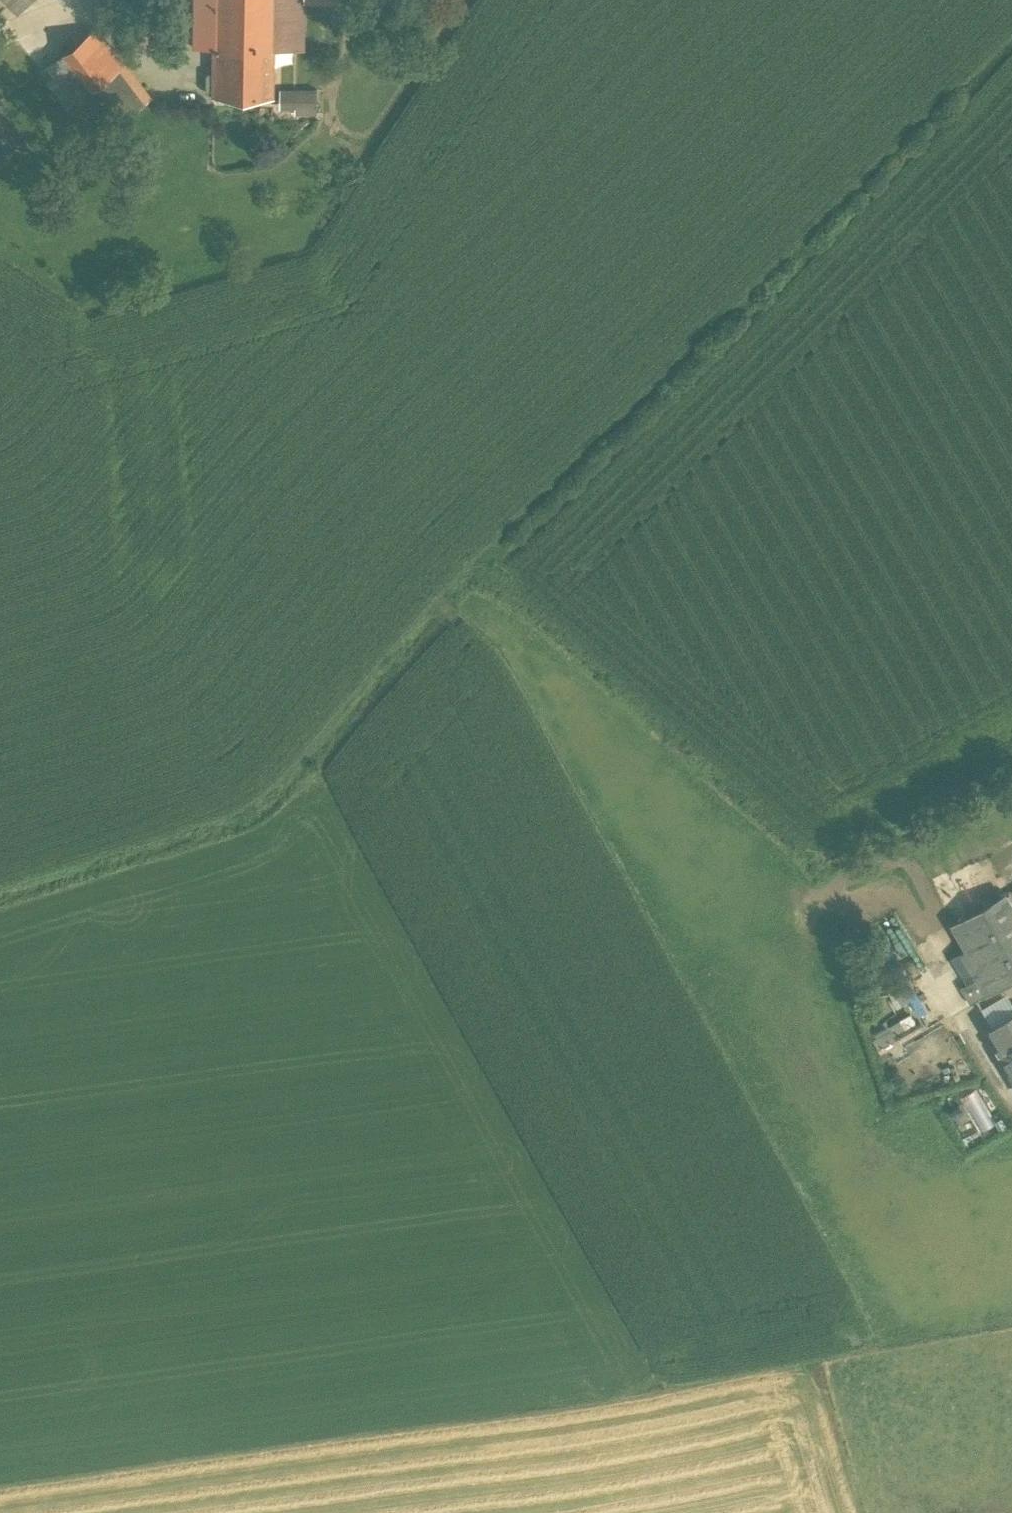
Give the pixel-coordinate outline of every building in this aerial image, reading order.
[(20,11),(31,0),(9,0),(20,11)] [(195,47),(216,47),(216,71),(210,71),(208,73),(208,90),(209,92),(216,92),(215,94),(275,95),(276,0),(196,0),(195,47)] [(97,26),(42,69),(70,105),(97,85),(126,63),(97,26)] [(126,63),(97,85),(112,105),(126,94),(137,108),(152,96),(126,63)] [(319,88),(296,88),(296,89),(281,89),(281,107),(296,107),(296,112),(318,112),(319,88)] [(0,117),(0,157),(15,150),(0,117)] [(954,921),(998,988),(1011,980),(1011,904),(1005,892),(954,921)] [(956,1011),(900,916),(869,934),(925,1029),(956,1011)] [(905,1041),(886,1007),(872,1015),(891,1049),(905,1041)] [(993,1024),(1007,1047),(1000,1051),(1011,1071),(1011,1012),(993,1024)]
